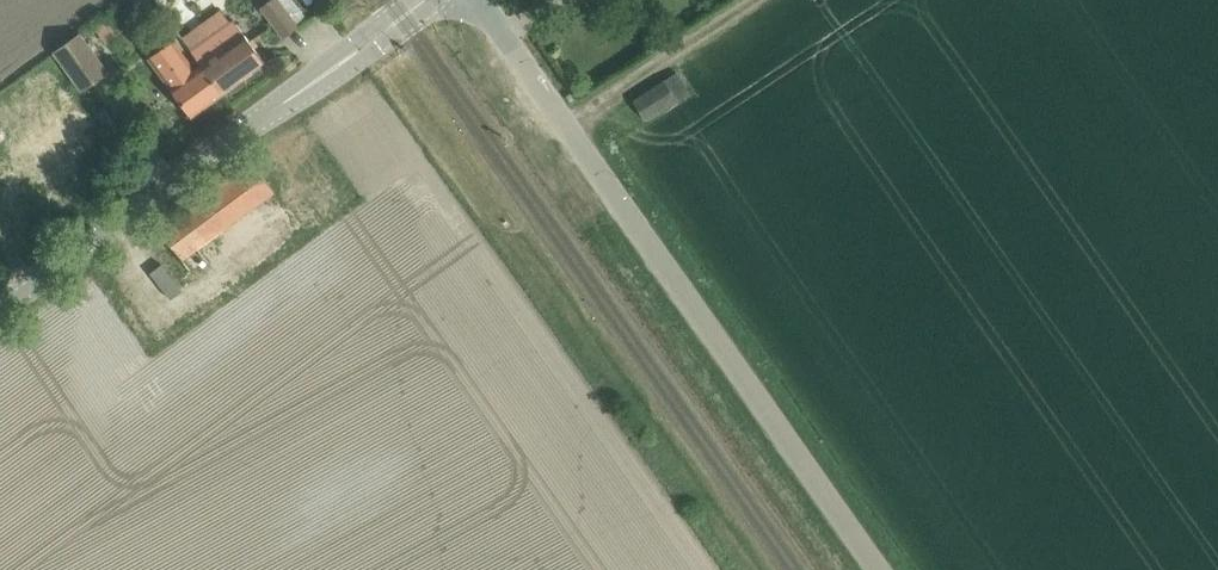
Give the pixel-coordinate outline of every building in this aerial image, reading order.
[(285,37),(299,28),(281,0),(266,0),(262,3),(285,37)] [(234,18),(191,49),(202,64),(224,93),(262,65),(263,58),(234,18)] [(58,48),(86,88),(112,69),(83,30),(58,48)] [(193,116),(224,93),(202,64),(196,69),(174,39),(150,57),(172,87),(171,87),(178,96),(193,116)] [(634,100),(647,119),(678,99),(665,79),(634,100)] [(97,113),(115,137),(124,130),(105,107),(97,113)] [(160,227),(174,247),(183,258),(275,190),(252,160),(160,227)]
